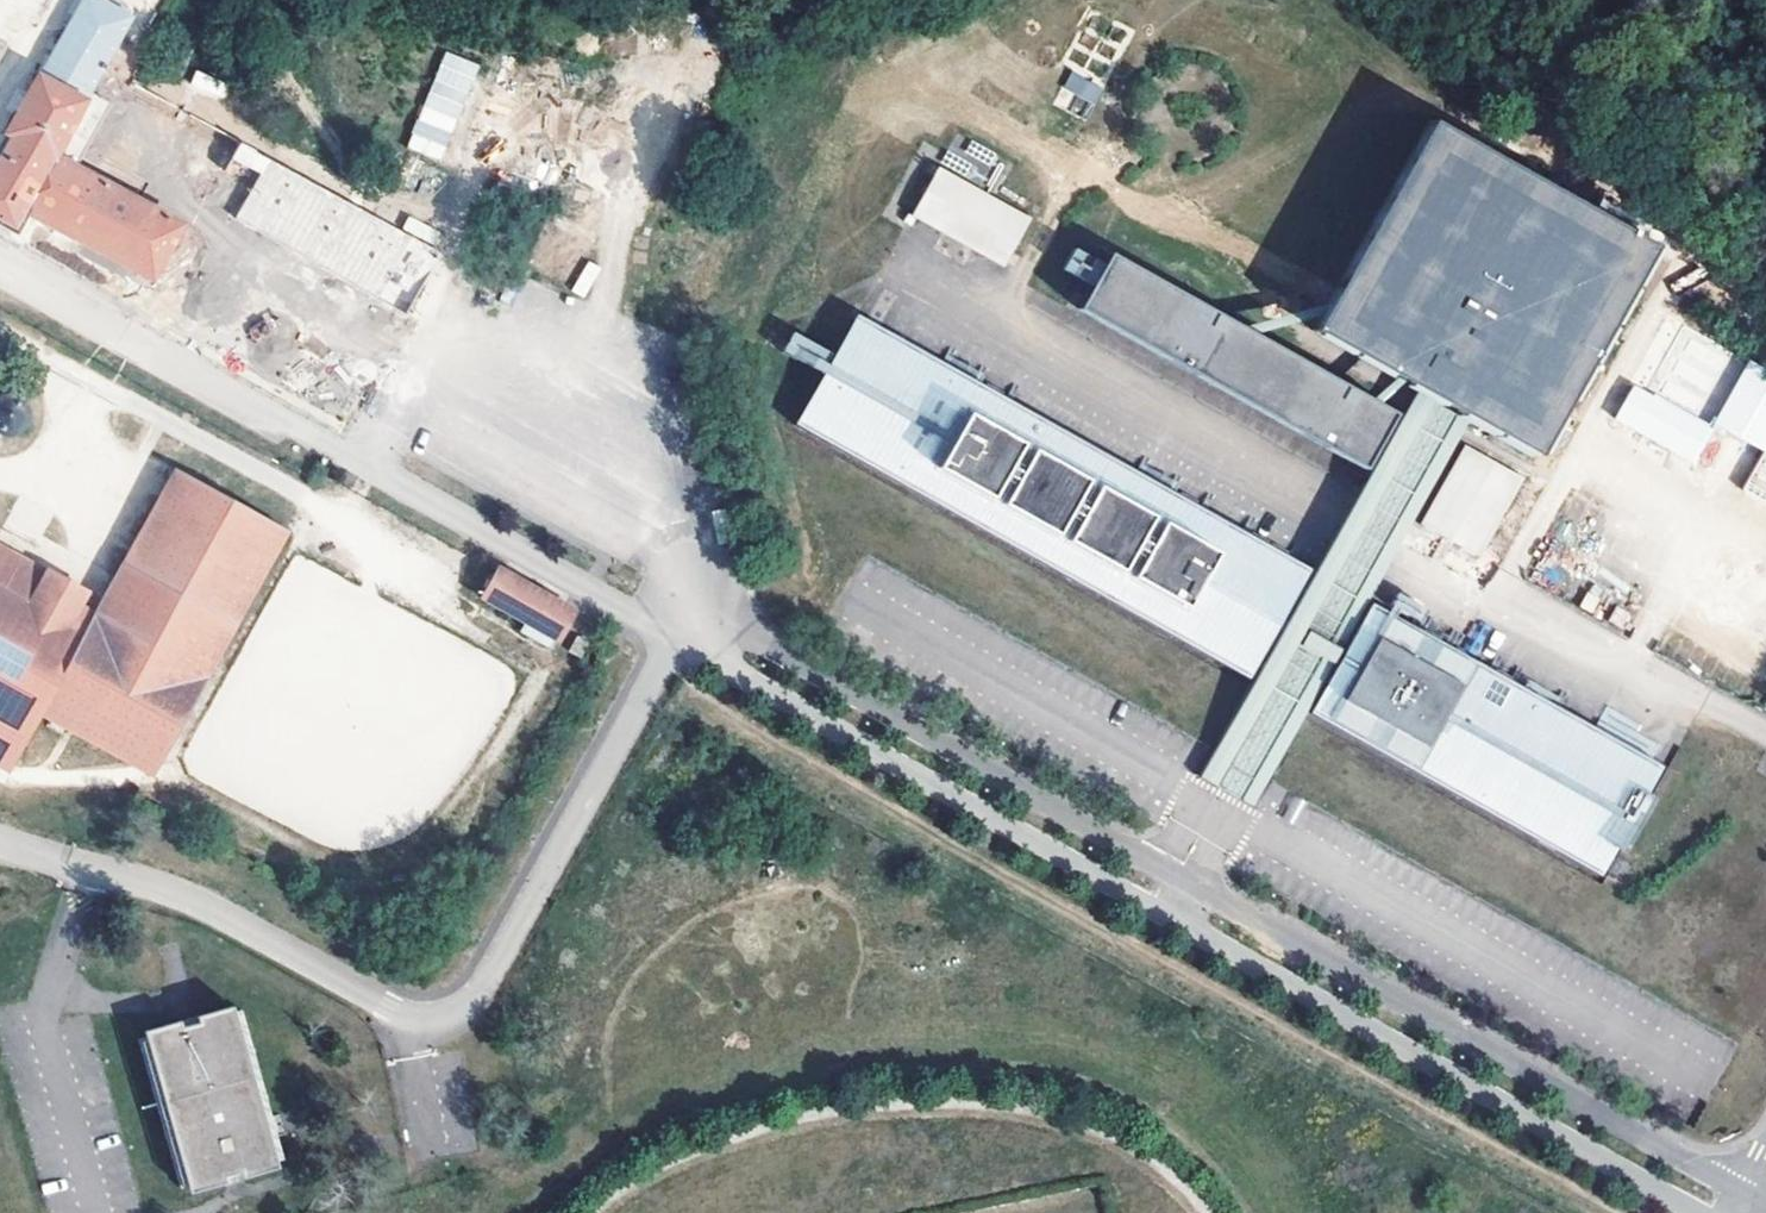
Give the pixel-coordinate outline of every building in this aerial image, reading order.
[(13,230),(24,210),(34,215),(151,279),(181,224),(54,155),(61,143),(83,155),(106,113),(84,101),(87,96),(115,42),(131,13),(108,0),(76,0),(60,28),(38,69),(32,66),(0,125),(0,130),(3,132),(0,137),(0,223),(13,230)] [(198,39),(180,29),(154,76),(173,86),(198,39)] [(439,161),(479,65),(445,51),(405,147),(439,161)] [(223,99),(228,82),(195,71),(189,88),(223,99)] [(1054,106),(1088,119),(1102,84),(1068,71),(1054,106)] [(1433,401),(1468,420),(1536,457),(1651,246),(1428,121),(1312,333),(1417,391),(1433,401)] [(411,316),(444,254),(266,157),(240,143),(232,159),(258,173),(232,220),(411,316)] [(944,165),(917,213),(1007,265),(1034,218),(944,165)] [(1093,285),(1106,263),(1076,246),(1063,268),(1093,285)] [(1113,252),(1081,307),(1366,469),(1397,414),(1113,252)] [(585,260),(571,292),(585,298),(600,266),(585,260)] [(1314,570),(861,312),(838,353),(824,376),(798,422),(1252,680),(1314,570)] [(1614,425),(1698,459),(1714,420),(1629,387),(1614,425)] [(39,415),(37,406),(32,398),(25,393),(16,391),(7,391),(0,395),(0,436),(7,439),(16,440),(25,438),(32,432),(37,424),(39,415)] [(357,416),(362,406),(334,391),(323,411),(351,426),(357,416)] [(1433,401),(1417,391),(1348,514),(1253,682),(1215,750),(1200,777),(1217,786),(1298,645),(1315,654),(1334,664),(1342,648),(1323,638),(1306,628),(1433,401)] [(1364,523),(1306,628),(1323,638),(1342,648),(1368,603),(1401,543),(1468,420),(1433,401),(1364,523)] [(1527,478),(1467,444),(1421,527),(1480,560),(1527,478)] [(291,530),(176,467),(97,612),(84,605),(92,590),(0,540),(0,762),(11,768),(38,718),(152,782),(210,676),(291,530)] [(221,792),(275,818),(286,796),(285,774),(296,750),(309,744),(295,738),(294,699),(290,690),(289,662),(322,661),(334,636),(342,655),(354,631),(374,622),(385,597),(291,553),(273,592),(272,565),(242,628),(250,627),(224,684),(222,654),(189,725),(200,720),(198,725),(209,748),(187,758),(193,773),(220,772),(221,792)] [(496,564),(494,568),(477,597),(558,643),(575,614),(577,610),(496,564)] [(1666,768),(1368,603),(1342,648),(1334,664),(1305,714),(1308,716),(1604,879),(1666,768)] [(581,640),(572,656),(583,663),(592,647),(581,640)] [(1315,654),(1298,645),(1217,786),(1219,787),(1235,796),(1253,806),(1269,780),(1305,714),(1334,664),(1315,654)] [(234,1000),(132,1030),(179,1190),(283,1160),(276,1136),(266,1139),(260,1120),(270,1118),(234,1000)] [(276,1136),(270,1118),(260,1120),(266,1139),(276,1136)]
